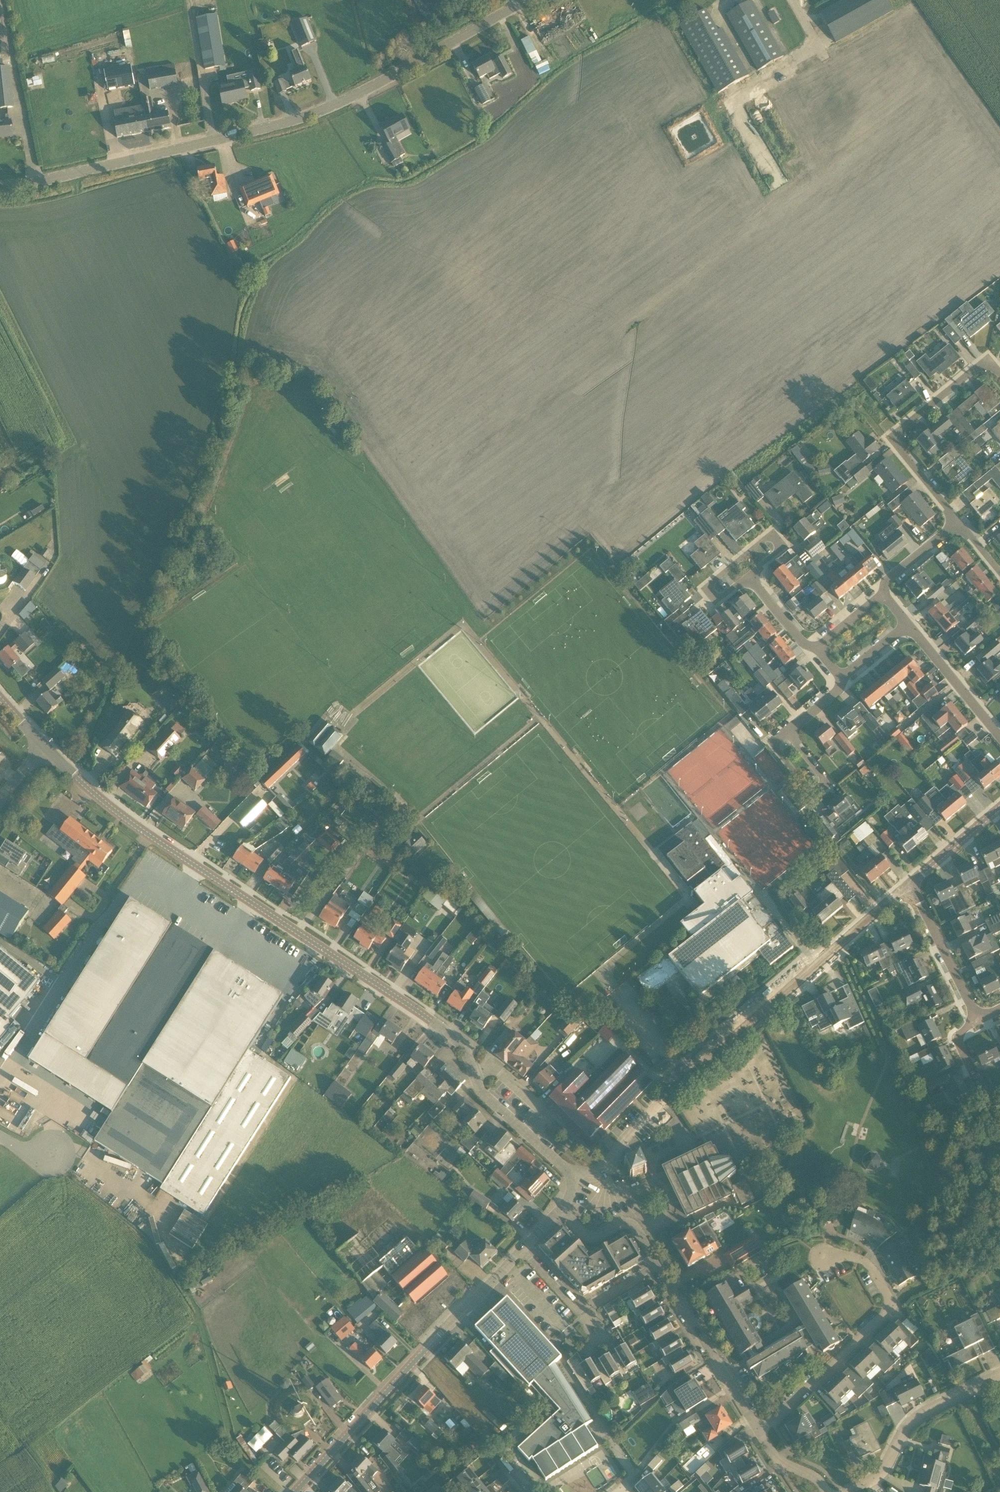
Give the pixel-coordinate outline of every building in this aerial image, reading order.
[(464,9),(480,2),(479,0),(460,0),(464,9)] [(783,56),(752,0),(726,15),(757,71),(783,56)] [(836,44),(893,11),(887,0),(843,0),(819,14),(836,44)] [(196,18),(204,70),(226,66),(217,14),(196,18)] [(292,24),(301,48),(317,41),(307,18),(292,24)] [(691,47),(718,94),(749,76),(722,29),(691,47)] [(545,60),(540,62),(529,36),(521,40),(537,75),(550,70),(545,60)] [(267,41),(257,44),(259,53),(269,51),(267,41)] [(290,74),(295,87),(311,81),(298,51),(290,54),(297,72),(290,74)] [(495,63),(491,65),(488,59),(473,67),(480,80),(487,76),(489,80),(501,74),(503,79),(511,74),(503,58),(494,62),(495,63)] [(0,59),(0,109),(13,107),(9,66),(2,67),(2,59),(0,59)] [(146,69),(148,80),(150,90),(178,85),(176,75),(175,64),(159,67),(159,66),(146,69)] [(131,66),(105,71),(109,91),(134,86),(131,66)] [(235,86),(219,89),(223,105),(232,103),(232,102),(246,99),(244,90),(251,88),(251,91),(260,89),(256,71),(247,73),(249,80),(235,83),(235,86)] [(274,83),(278,94),(287,91),(282,80),(281,80),(275,83),(274,83)] [(474,90),(482,104),(490,100),(483,85),(474,90)] [(151,98),(142,100),(146,116),(149,132),(171,128),(168,112),(154,115),(151,98)] [(116,122),(114,122),(117,138),(149,132),(146,116),(127,120),(125,110),(114,112),(116,122)] [(0,122),(0,137),(10,136),(9,121),(8,122),(7,116),(4,116),(5,122),(0,122)] [(390,143),(382,148),(391,164),(392,164),(394,167),(403,163),(400,158),(405,155),(396,138),(410,131),(401,116),(381,127),(390,143)] [(436,136),(429,139),(434,148),(441,145),(436,136)] [(214,166),(197,169),(199,182),(208,180),(211,197),(227,194),(223,176),(217,177),(214,166)] [(271,176),(240,189),(247,207),(279,194),(271,176)] [(232,241),(227,244),(232,253),(237,251),(232,241)] [(979,309),(959,324),(970,338),(990,322),(987,318),(993,313),(985,303),(979,309)] [(953,322),(967,310),(964,307),(963,306),(945,321),(948,326),(949,326),(953,331),(957,327),(953,322)] [(960,340),(953,331),(949,326),(948,326),(943,331),(954,345),(960,340)] [(959,359),(949,346),(929,362),(925,356),(917,363),(929,379),(932,376),(931,375),(936,371),(938,374),(951,364),(952,365),(959,359)] [(921,376),(907,359),(901,363),(905,368),(915,381),(921,376)] [(886,397),(891,403),(897,410),(917,394),(906,381),(886,397)] [(974,395),(957,409),(963,416),(978,404),(991,419),(999,411),(999,405),(999,404),(985,385),(974,394),(974,395)] [(963,418),(958,422),(970,436),(975,432),(974,432),(963,418)] [(937,438),(952,426),(945,419),(928,433),(927,432),(917,441),(927,453),(928,452),(933,458),(943,450),(938,444),(940,442),(937,438)] [(991,431),(999,442),(999,421),(996,424),(998,426),(991,431)] [(953,426),(965,440),(970,436),(958,422),(953,426)] [(975,432),(970,436),(974,441),(987,431),(983,425),(974,432),(975,432)] [(874,453),(879,449),(871,439),(866,443),(858,433),(846,443),(862,463),(874,453)] [(970,436),(965,440),(960,445),(959,445),(946,456),(952,464),(942,472),(955,488),(973,472),(960,456),(966,452),(964,450),(974,441),(970,436)] [(971,450),(976,456),(982,451),(977,445),(971,450)] [(805,456),(798,461),(809,475),(815,470),(805,456)] [(873,480),(879,487),(883,483),(892,494),(907,482),(892,464),(890,466),(885,461),(873,471),(877,477),(873,480)] [(848,471),(853,478),(865,468),(860,462),(848,471)] [(995,467),(972,486),(962,494),(971,504),(970,505),(980,519),(999,503),(999,502),(989,489),(976,500),(973,495),(977,491),(991,480),(999,490),(999,473),(995,467)] [(865,468),(853,478),(859,485),(871,475),(865,468)] [(765,496),(769,502),(776,509),(795,494),(803,504),(812,497),(792,473),(765,496)] [(764,497),(754,486),(760,481),(757,476),(753,480),(754,481),(745,488),(757,503),(764,497)] [(934,516),(920,499),(918,501),(913,495),(902,504),(921,528),(934,516)] [(835,505),(841,504),(839,497),(833,498),(835,505)] [(899,507),(894,501),(887,506),(893,513),(899,507)] [(822,513),(831,507),(827,502),(818,508),(822,513)] [(701,516),(706,522),(717,535),(718,536),(726,529),(736,542),(754,527),(741,511),(745,508),(740,503),(728,512),(735,521),(726,529),(709,508),(701,515),(701,516)] [(794,530),(804,542),(825,524),(820,518),(822,517),(816,511),(805,521),(805,520),(794,530)] [(706,522),(701,516),(693,522),(705,535),(694,544),(699,550),(690,557),(701,571),(720,555),(710,542),(717,535),(706,522)] [(888,522),(895,531),(903,526),(895,516),(888,522)] [(844,523),(837,526),(840,531),(846,528),(844,523)] [(847,535),(858,549),(864,544),(852,530),(847,535)] [(877,548),(887,560),(907,543),(897,531),(877,548)] [(804,550),(805,551),(812,559),(825,549),(817,539),(804,550)] [(830,549),(841,563),(847,558),(835,544),(830,549)] [(951,558),(962,572),(973,563),(962,550),(951,558)] [(859,566),(867,576),(877,568),(869,558),(865,561),(858,553),(852,558),(859,566)] [(941,564),(948,560),(943,553),(937,557),(941,564)] [(12,582),(24,591),(35,578),(35,577),(40,571),(45,564),(33,555),(28,562),(23,569),(23,568),(22,570),(12,582)] [(773,576),(781,585),(804,566),(797,557),(792,561),(796,565),(787,572),(783,567),(773,576)] [(689,598),(685,593),(688,591),(682,585),(681,586),(679,584),(686,578),(676,565),(674,566),(669,559),(660,567),(665,574),(668,572),(675,580),(659,592),(665,599),(662,602),(667,609),(671,606),(673,610),(676,608),(677,609),(678,608),(678,607),(682,604),(682,605),(690,598),(689,598)] [(806,568),(817,581),(824,576),(813,563),(806,568)] [(835,564),(830,568),(848,592),(858,584),(850,574),(845,569),(842,572),(838,567),(837,567),(835,564)] [(804,566),(781,585),(789,595),(799,587),(796,582),(804,576),(805,577),(810,573),(804,566)] [(859,566),(850,574),(858,584),(867,576),(859,566)] [(965,576),(976,590),(987,581),(976,567),(965,576)] [(848,592),(830,568),(829,569),(831,572),(827,576),(835,586),(830,590),(838,600),(848,592)] [(951,577),(954,581),(960,577),(956,572),(951,577)] [(647,575),(634,585),(639,591),(652,581),(647,575)] [(937,598),(945,592),(940,586),(931,593),(917,577),(906,586),(917,600),(924,594),(926,597),(925,598),(930,604),(937,598)] [(987,581),(976,590),(987,603),(998,594),(987,581)] [(811,587),(820,598),(826,593),(817,582),(811,587)] [(945,592),(937,598),(941,603),(959,588),(955,583),(945,592)] [(962,594),(955,597),(958,603),(965,599),(962,594)] [(801,603),(815,619),(827,610),(818,599),(812,603),(808,597),(801,603)] [(755,609),(746,598),(734,607),(738,613),(733,618),(728,611),(720,618),(732,632),(747,620),(745,617),(755,609)] [(929,613),(937,624),(959,605),(956,601),(949,607),(944,601),(940,605),(940,604),(929,613)] [(980,604),(975,607),(980,613),(984,609),(980,604)] [(959,605),(937,624),(946,634),(957,625),(957,624),(960,621),(956,615),(962,610),(959,605)] [(972,610),(971,615),(974,619),(980,614),(980,613),(975,607),(972,610)] [(664,622),(669,628),(680,619),(679,618),(683,615),(679,610),(664,622)] [(680,619),(669,628),(679,640),(693,628),(703,641),(716,630),(701,611),(684,624),(680,619)] [(758,634),(768,625),(760,615),(750,624),(754,629),(733,646),(737,651),(755,636),(758,634)] [(982,641),(973,630),(979,625),(974,619),(961,631),(965,636),(955,644),(965,656),(982,641)] [(776,635),(768,625),(758,634),(755,636),(758,641),(761,638),(766,643),(776,635)] [(13,642),(23,653),(34,644),(24,633),(13,642)] [(999,652),(999,637),(976,658),(983,667),(978,671),(976,673),(983,681),(984,680),(988,683),(999,673),(999,662),(993,667),(989,662),(999,652)] [(773,660),(777,657),(787,649),(779,639),(769,647),(773,653),(769,656),(773,660)] [(0,655),(0,661),(8,670),(13,666),(23,677),(29,672),(19,660),(12,653),(17,649),(12,644),(0,655)] [(748,652),(752,658),(761,650),(757,645),(748,652)] [(733,646),(727,650),(732,655),(737,651),(733,646)] [(787,649),(777,657),(785,667),(795,659),(787,649)] [(752,658),(762,669),(767,665),(762,659),(766,656),(761,650),(752,658)] [(741,657),(740,658),(754,675),(753,675),(765,689),(772,683),(747,652),(746,653),(741,657)] [(908,659),(899,667),(921,695),(928,703),(938,695),(929,684),(931,683),(926,675),(923,677),(921,675),(908,659)] [(767,665),(762,669),(773,683),(783,674),(779,668),(773,673),(767,665)] [(897,669),(889,675),(898,686),(903,692),(907,688),(916,699),(921,695),(899,667),(897,665),(895,667),(897,669)] [(57,668),(42,681),(51,691),(65,678),(57,668)] [(774,683),(781,693),(788,701),(793,696),(787,689),(794,684),(800,690),(813,680),(802,668),(793,676),(788,671),(774,683)] [(889,675),(880,682),(890,695),(894,691),(893,690),(898,686),(889,675)] [(879,683),(870,690),(879,701),(884,697),(888,702),(892,698),(890,695),(880,682),(879,683)] [(768,688),(757,697),(770,714),(782,705),(768,688)] [(731,689),(724,695),(735,708),(742,702),(731,689)] [(770,714),(757,697),(750,689),(744,694),(750,702),(746,706),(759,723),(770,714)] [(879,701),(870,690),(860,698),(870,710),(875,707),(874,706),(879,701)] [(37,703),(48,715),(64,702),(58,696),(54,700),(47,693),(37,703)] [(897,694),(892,698),(897,704),(902,699),(897,694)] [(897,704),(892,698),(887,702),(897,714),(902,710),(897,704)] [(958,715),(950,704),(940,713),(934,706),(921,717),(925,723),(931,718),(935,724),(930,729),(934,734),(936,733),(947,724),(958,715)] [(856,728),(851,723),(857,718),(849,708),(837,717),(841,721),(836,724),(848,739),(857,732),(854,729),(856,728)] [(101,747),(116,758),(143,723),(125,709),(107,732),(111,734),(101,747)] [(873,714),(877,719),(883,715),(878,710),(873,714)] [(862,719),(872,732),(879,727),(869,714),(862,719)] [(896,715),(883,725),(889,733),(902,722),(896,715)] [(947,724),(936,733),(934,734),(938,739),(951,728),(956,734),(967,725),(958,715),(947,724)] [(825,752),(830,757),(837,752),(833,747),(833,746),(829,742),(835,737),(826,726),(815,736),(827,750),(825,752)] [(309,743),(325,756),(343,736),(333,727),(326,735),(320,730),(309,743)] [(150,751),(161,761),(181,739),(170,729),(150,751)] [(888,736),(892,740),(900,734),(896,729),(888,736)] [(962,741),(967,747),(978,738),(973,732),(962,741)] [(834,739),(849,756),(856,751),(841,733),(834,739)] [(885,734),(878,739),(885,747),(891,741),(885,734)] [(937,749),(943,755),(960,742),(954,735),(937,749)] [(895,743),(880,755),(885,761),(893,755),(900,764),(907,759),(895,743)] [(285,773),(303,755),(297,748),(262,783),(268,790),(285,773)] [(976,759),(985,771),(994,781),(999,778),(999,779),(999,767),(996,762),(990,767),(980,756),(976,759)] [(855,764),(858,769),(865,764),(861,759),(855,764)] [(985,771),(976,759),(970,764),(980,775),(975,779),(984,790),(994,781),(985,771)] [(972,777),(962,765),(954,771),(964,784),(972,777)] [(177,766),(171,771),(176,776),(182,771),(177,766)] [(859,772),(861,775),(868,770),(865,767),(859,772)] [(182,779),(195,792),(206,780),(192,768),(182,779)] [(132,770),(119,787),(147,808),(157,794),(152,790),(155,785),(146,778),(145,780),(132,770)] [(949,782),(958,793),(965,787),(956,776),(949,782)] [(312,782),(305,788),(310,794),(317,788),(312,782)] [(170,784),(161,792),(164,795),(173,786),(170,784)] [(781,791),(798,813),(807,805),(789,784),(781,791)] [(941,787),(937,790),(940,794),(956,813),(966,805),(957,794),(951,799),(941,787)] [(272,801),(284,815),(292,808),(279,794),(272,801)] [(940,794),(929,802),(925,797),(917,804),(928,817),(935,810),(945,822),(956,813),(940,794)] [(849,808),(850,808),(841,797),(829,806),(838,817),(844,813),(848,818),(854,814),(849,808)] [(267,807),(266,806),(268,805),(261,798),(255,803),(254,802),(236,820),(244,828),(261,812),(267,807)] [(163,815),(183,830),(195,814),(175,799),(163,815)] [(867,801),(868,810),(875,809),(874,800),(867,801)] [(908,811),(918,824),(926,818),(916,805),(908,811)] [(203,806),(195,815),(212,831),(220,821),(203,806)] [(906,819),(905,820),(895,808),(891,812),(896,818),(895,818),(909,835),(917,845),(928,837),(919,826),(918,827),(915,823),(911,823),(910,823),(906,819)] [(273,824),(281,833),(289,827),(287,825),(291,822),(285,814),(273,824)] [(837,835),(823,817),(815,823),(830,841),(837,835)] [(333,822),(340,828),(343,823),(337,818),(333,822)] [(909,835),(895,818),(889,823),(903,839),(898,843),(900,846),(907,854),(917,845),(909,835)] [(72,860),(81,867),(91,855),(102,864),(112,851),(70,819),(61,831),(54,826),(46,836),(74,857),(72,860)] [(849,835),(857,845),(873,831),(866,822),(849,835)] [(249,829),(253,836),(263,831),(259,824),(249,829)] [(710,878),(725,866),(692,824),(668,842),(669,843),(675,851),(667,858),(690,887),(693,890),(707,878),(707,879),(710,877),(710,878)] [(880,837),(889,848),(896,842),(887,831),(880,837)] [(325,832),(318,841),(332,853),(340,843),(325,832)] [(402,848),(412,859),(427,845),(417,835),(402,848)] [(840,843),(845,848),(850,844),(845,838),(840,843)] [(27,854),(6,841),(5,843),(5,842),(0,849),(1,849),(1,848),(2,849),(0,852),(0,856),(9,862),(5,868),(19,877),(27,865),(22,862),(27,854)] [(244,867),(252,855),(256,849),(245,842),(233,860),(244,867)] [(264,860),(270,865),(284,849),(278,844),(264,860)] [(992,847),(980,853),(987,866),(993,863),(995,868),(999,866),(999,863),(992,847)] [(300,848),(290,857),(294,862),(295,861),(304,852),(300,848)] [(867,849),(861,854),(866,859),(872,854),(867,849)] [(824,856),(833,868),(841,862),(831,850),(824,856)] [(866,859),(861,854),(855,859),(860,864),(866,859)] [(866,859),(870,864),(880,876),(890,868),(880,855),(876,859),(872,854),(866,859)] [(252,855),(244,867),(255,874),(263,862),(252,855)] [(276,862),(264,881),(266,882),(265,884),(269,886),(270,885),(275,888),(291,865),(294,862),(290,857),(285,861),(282,866),(276,862)] [(291,865),(275,888),(280,891),(280,893),(283,895),(285,894),(286,895),(295,883),(298,886),(303,878),(294,872),(299,864),(295,861),(294,862),(291,865)] [(880,876),(870,864),(860,872),(871,884),(880,876)] [(988,881),(983,871),(977,874),(972,864),(965,868),(964,865),(957,869),(958,871),(957,871),(965,888),(980,881),(981,885),(988,881)] [(48,895),(63,906),(86,877),(72,865),(48,895)] [(988,881),(991,887),(996,885),(988,868),(983,871),(988,881)] [(838,891),(822,904),(832,916),(843,907),(837,901),(842,896),(848,903),(856,897),(834,870),(826,877),(838,891)] [(773,923),(751,895),(753,894),(740,878),(732,884),(722,871),(709,881),(707,879),(707,878),(693,890),(699,899),(705,906),(680,925),(692,940),(691,941),(668,958),(693,990),(695,993),(692,995),(702,1008),(721,993),(718,989),(727,982),(736,975),(756,959),(753,954),(768,942),(761,933),(773,923)] [(969,909),(963,897),(957,900),(948,883),(942,886),(941,884),(934,888),(935,890),(934,890),(941,903),(948,899),(956,916),(969,909)] [(422,898),(439,911),(449,899),(432,885),(422,898)] [(11,941),(29,911),(0,893),(0,934),(11,941)] [(367,909),(373,899),(363,893),(357,902),(364,907),(367,909)] [(790,900),(801,914),(809,907),(798,894),(790,900)] [(969,894),(963,897),(969,909),(975,906),(969,894)] [(341,920),(350,907),(335,896),(330,903),(321,916),(330,922),(330,924),(335,928),(341,920)] [(131,899),(44,1035),(128,1088),(108,1121),(102,1130),(95,1141),(163,1185),(160,1190),(203,1217),(291,1078),(249,1051),(284,995),(214,952),(172,925),(131,899)] [(832,916),(822,904),(812,913),(822,925),(832,916)] [(43,929),(53,939),(71,921),(63,914),(68,909),(64,905),(63,906),(62,905),(58,909),(60,911),(43,929)] [(369,916),(376,921),(381,915),(373,910),(369,916)] [(354,912),(346,924),(352,928),(360,916),(354,912)] [(988,929),(999,923),(999,914),(985,922),(988,929)] [(951,925),(958,938),(971,931),(977,928),(970,916),(965,918),(951,925)] [(384,934),(393,940),(403,926),(393,920),(384,934)] [(793,948),(773,923),(761,933),(768,942),(753,954),(756,959),(761,955),(770,966),(793,948)] [(988,929),(991,936),(999,932),(999,923),(988,929)] [(362,946),(368,950),(372,944),(379,949),(386,939),(379,933),(376,937),(371,933),(373,931),(363,925),(354,938),(363,944),(362,946)] [(477,927),(466,939),(472,945),(483,932),(477,927)] [(889,942),(884,944),(888,953),(894,965),(905,960),(905,961),(906,960),(901,950),(912,945),(906,931),(888,940),(889,942)] [(406,951),(405,953),(396,947),(387,960),(396,967),(395,969),(401,972),(410,959),(409,959),(414,951),(409,947),(414,941),(404,934),(397,945),(406,951)] [(486,934),(482,939),(487,943),(490,940),(491,939),(486,934)] [(440,937),(425,955),(432,960),(446,942),(440,937)] [(975,958),(976,961),(990,954),(992,954),(990,950),(984,937),(975,941),(962,947),(969,960),(975,958)] [(883,971),(894,966),(895,965),(894,965),(888,953),(884,944),(878,947),(877,945),(877,947),(868,951),(868,950),(860,953),(867,968),(879,962),(883,971)] [(16,1023),(10,1018),(40,982),(0,949),(0,1042),(16,1023)] [(976,961),(971,964),(974,971),(982,967),(985,973),(977,976),(980,983),(986,996),(999,989),(999,988),(999,974),(990,954),(976,961)] [(511,957),(506,962),(517,972),(521,967),(511,957)] [(442,966),(426,989),(437,997),(446,984),(442,981),(445,978),(445,976),(444,975),(452,962),(448,959),(442,966)] [(909,987),(911,990),(911,991),(920,986),(918,982),(928,977),(924,969),(923,970),(918,960),(908,966),(905,961),(905,960),(894,965),(895,965),(894,966),(897,971),(901,969),(904,974),(902,975),(908,988),(909,987)] [(664,961),(639,976),(648,993),(674,978),(664,961)] [(415,982),(426,989),(442,966),(436,963),(433,968),(427,964),(415,982)] [(478,982),(485,988),(486,987),(498,971),(490,966),(478,982)] [(737,975),(742,981),(748,976),(744,970),(737,975)] [(736,975),(727,982),(732,988),(740,981),(736,975)] [(323,978),(313,992),(311,991),(304,997),(315,1008),(325,998),(334,985),(323,978)] [(447,1004),(460,1013),(473,994),(467,989),(468,987),(461,982),(460,983),(458,982),(451,991),(455,993),(447,1004)] [(537,985),(533,990),(538,994),(542,989),(537,985)] [(817,1026),(820,1032),(832,1026),(833,1028),(844,1023),(845,1025),(846,1024),(849,1030),(865,1023),(857,1007),(847,986),(843,988),(848,999),(835,1005),(830,994),(801,1008),(812,1028),(817,1026)] [(911,991),(911,990),(900,995),(906,1008),(922,1001),(927,1011),(942,1004),(938,996),(936,997),(932,988),(933,987),(923,992),(920,986),(911,991)] [(478,997),(469,1010),(475,1014),(471,1020),(477,1025),(476,1026),(482,1031),(483,1029),(484,1029),(493,1016),(482,1010),(490,998),(482,992),(479,996),(478,997)] [(320,1014),(313,1022),(318,1026),(319,1024),(327,1029),(331,1022),(340,1028),(344,1023),(347,1025),(352,1017),(349,1015),(358,1001),(346,993),(336,1007),(332,1004),(328,1010),(327,1009),(323,1015),(320,1014)] [(296,1000),(293,1004),(298,1009),(301,1004),(296,1000)] [(504,1023),(517,1006),(509,1000),(496,1016),(504,1023)] [(684,1007),(692,1016),(696,1012),(689,1003),(684,1007)] [(558,1008),(568,1016),(571,1013),(561,1004),(558,1008)] [(367,1013),(355,1030),(367,1038),(370,1032),(378,1021),(367,1013)] [(288,1030),(297,1039),(312,1022),(303,1014),(288,1030)] [(559,1028),(567,1036),(581,1022),(573,1014),(559,1028)] [(378,1048),(385,1039),(393,1044),(401,1032),(383,1019),(373,1034),(370,1032),(367,1038),(366,1039),(373,1045),(378,1048)] [(921,1035),(926,1045),(940,1038),(931,1021),(921,1026),(918,1021),(901,1029),(907,1042),(921,1035)] [(617,1033),(607,1024),(598,1034),(607,1043),(617,1033)] [(525,1042),(506,1064),(523,1078),(533,1065),(527,1060),(539,1045),(535,1041),(542,1034),(537,1030),(530,1037),(526,1042),(526,1043),(525,1042)] [(498,1057),(506,1064),(525,1042),(526,1043),(526,1042),(513,1031),(494,1054),(498,1058),(498,1057)] [(358,1050),(366,1055),(373,1045),(366,1039),(358,1050)] [(991,1061),(999,1057),(999,1060),(999,1053),(997,1054),(992,1044),(975,1052),(982,1066),(991,1061)] [(434,1056),(421,1046),(407,1064),(412,1069),(417,1063),(424,1069),(434,1056)] [(931,1055),(939,1072),(954,1065),(950,1057),(948,1058),(944,1048),(933,1054),(931,1049),(932,1048),(931,1047),(917,1054),(920,1060),(931,1055)] [(291,1051),(284,1062),(290,1066),(297,1055),(291,1051)] [(604,1131),(653,1082),(624,1053),(607,1070),(603,1066),(589,1080),(578,1070),(544,1103),(591,1149),(607,1133),(604,1131)] [(576,1066),(586,1077),(594,1070),(584,1058),(576,1066)] [(654,1066),(658,1072),(669,1064),(664,1058),(654,1066)] [(389,1075),(395,1079),(396,1080),(407,1067),(400,1062),(389,1075)] [(533,1081),(544,1092),(560,1076),(549,1065),(533,1081)] [(465,1081),(449,1067),(441,1076),(436,1071),(431,1076),(425,1071),(404,1094),(412,1102),(425,1088),(439,1101),(447,1092),(452,1096),(465,1081)] [(926,1086),(932,1098),(949,1090),(954,1100),(968,1093),(964,1086),(963,1087),(958,1078),(960,1077),(959,1076),(949,1081),(946,1076),(926,1086)] [(324,1095),(341,1109),(352,1095),(335,1081),(324,1095)] [(466,1120),(462,1123),(475,1134),(487,1122),(476,1112),(477,1110),(463,1098),(452,1110),(460,1117),(461,1116),(466,1120)] [(428,1113),(434,1119),(445,1108),(439,1102),(428,1113)] [(102,1117),(96,1127),(102,1130),(108,1121),(102,1117)] [(551,1124),(544,1130),(551,1139),(558,1132),(551,1124)] [(416,1126),(411,1132),(416,1137),(422,1131),(416,1126)] [(508,1162),(518,1151),(509,1143),(512,1139),(500,1129),(494,1137),(492,1135),(486,1143),(497,1152),(492,1158),(504,1167),(508,1162)] [(451,1135),(457,1140),(461,1135),(455,1130),(451,1135)] [(460,1143),(470,1152),(480,1141),(473,1135),(469,1140),(465,1137),(460,1143)] [(518,1151),(508,1162),(515,1167),(521,1160),(529,1166),(535,1159),(521,1147),(518,1151)] [(664,1169),(687,1217),(734,1194),(740,1206),(754,1200),(746,1181),(731,1188),(728,1180),(736,1173),(729,1158),(717,1159),(713,1151),(712,1152),(710,1147),(664,1169)] [(576,1157),(582,1164),(589,1158),(584,1150),(576,1157)] [(879,1167),(880,1163),(880,1161),(877,1155),(870,1153),(863,1157),(862,1164),(866,1170),(873,1172),(879,1168),(879,1167)] [(634,1178),(634,1177),(644,1172),(645,1174),(647,1173),(638,1154),(634,1156),(633,1158),(634,1160),(628,1163),(627,1161),(625,1162),(626,1164),(624,1164),(625,1166),(626,1166),(631,1175),(629,1176),(630,1178),(631,1177),(632,1179),(634,1178)] [(115,1174),(98,1163),(96,1166),(89,1161),(82,1172),(106,1188),(115,1174)] [(515,1189),(522,1195),(529,1202),(533,1198),(534,1199),(550,1182),(533,1166),(523,1177),(525,1178),(515,1189)] [(492,1176),(507,1190),(513,1183),(498,1169),(492,1176)] [(437,1177),(442,1181),(446,1175),(441,1171),(437,1177)] [(469,1199),(486,1210),(491,1202),(474,1191),(469,1199)] [(498,1208),(505,1215),(513,1222),(523,1210),(512,1200),(508,1204),(505,1201),(498,1208)] [(189,1226),(196,1216),(173,1201),(167,1211),(189,1226)] [(856,1234),(860,1236),(872,1212),(869,1211),(867,1215),(864,1214),(861,1213),(858,1212),(856,1211),(850,1231),(853,1232),(856,1233),(856,1234)] [(869,1241),(870,1241),(883,1225),(880,1223),(878,1221),(876,1220),(873,1219),(875,1214),(872,1212),(860,1236),(864,1238),(864,1237),(869,1241)] [(690,1232),(673,1242),(688,1268),(718,1250),(710,1237),(714,1235),(706,1222),(698,1227),(690,1232)] [(455,1225),(450,1232),(455,1236),(460,1230),(455,1225)] [(883,1225),(870,1241),(874,1245),(873,1246),(876,1249),(897,1233),(895,1229),(891,1233),(889,1231),(887,1229),(885,1227),(883,1225)] [(551,1261),(559,1270),(559,1269),(564,1275),(563,1275),(566,1279),(567,1278),(569,1280),(568,1280),(579,1293),(582,1291),(587,1291),(589,1294),(603,1285),(605,1284),(609,1282),(609,1281),(615,1278),(640,1263),(644,1261),(638,1251),(632,1241),(628,1243),(624,1236),(609,1245),(599,1251),(590,1257),(582,1248),(583,1248),(566,1230),(565,1230),(565,1231),(563,1232),(560,1229),(543,1245),(540,1247),(539,1248),(546,1256),(547,1256),(551,1261)] [(380,1260),(383,1263),(392,1275),(420,1252),(406,1237),(380,1260)] [(756,1237),(724,1256),(732,1269),(764,1250),(756,1237)] [(436,1244),(444,1251),(450,1245),(442,1238),(436,1244)] [(882,1257),(886,1263),(904,1253),(900,1246),(905,1243),(903,1239),(879,1252),(881,1257),(882,1257)] [(455,1253),(457,1255),(464,1262),(469,1257),(482,1269),(497,1253),(484,1240),(474,1250),(466,1242),(455,1253)] [(423,1248),(420,1252),(392,1275),(410,1298),(415,1304),(447,1275),(423,1248)] [(889,1271),(891,1275),(915,1262),(913,1259),(909,1262),(904,1253),(886,1263),(890,1270),(889,1271)] [(915,1262),(891,1275),(894,1280),(895,1279),(899,1286),(917,1276),(912,1268),(917,1265),(915,1262)] [(757,1347),(756,1347),(758,1346),(753,1336),(754,1335),(756,1335),(757,1334),(758,1333),(759,1333),(760,1332),(761,1331),(761,1329),(762,1328),(762,1327),(762,1326),(762,1324),(762,1323),(762,1322),(761,1321),(761,1320),(760,1318),(759,1318),(758,1317),(757,1316),(756,1315),(754,1315),(753,1315),(752,1315),(751,1315),(749,1315),(748,1315),(747,1316),(746,1316),(745,1317),(744,1318),(742,1319),(735,1307),(745,1301),(747,1304),(754,1300),(746,1287),(729,1297),(722,1286),(705,1296),(722,1324),(719,1326),(731,1347),(734,1345),(741,1356),(744,1354),(747,1359),(750,1359),(751,1362),(746,1365),(752,1375),(755,1373),(759,1379),(771,1371),(773,1374),(779,1368),(778,1367),(783,1364),(785,1367),(791,1361),(790,1360),(795,1357),(797,1359),(803,1354),(802,1353),(807,1349),(815,1344),(817,1347),(819,1346),(823,1353),(827,1350),(828,1350),(830,1351),(832,1350),(834,1348),(835,1346),(842,1341),(836,1335),(835,1335),(835,1336),(829,1326),(832,1325),(832,1324),(824,1317),(821,1312),(824,1311),(818,1304),(817,1305),(814,1301),(816,1299),(817,1299),(810,1292),(809,1293),(806,1289),(809,1287),(810,1287),(803,1280),(803,1281),(798,1284),(795,1283),(793,1284),(791,1286),(790,1288),(784,1292),(804,1327),(784,1339),(761,1353),(757,1347)] [(628,1298),(635,1310),(636,1310),(652,1300),(652,1301),(655,1299),(648,1288),(646,1290),(643,1285),(643,1284),(603,1308),(609,1318),(616,1313),(613,1307),(628,1298)] [(377,1288),(369,1296),(396,1322),(403,1314),(398,1309),(377,1288)] [(360,1299),(346,1310),(358,1324),(375,1309),(365,1297),(361,1301),(360,1299)] [(917,1303),(924,1306),(927,1301),(920,1297),(917,1303)] [(561,1358),(552,1348),(554,1346),(551,1343),(549,1345),(507,1298),(475,1328),(494,1349),(489,1353),(524,1391),(531,1386),(557,1414),(518,1450),(529,1462),(532,1459),(545,1481),(597,1448),(584,1427),(593,1422),(555,1363),(561,1358)] [(639,1316),(645,1326),(661,1316),(662,1317),(664,1315),(658,1304),(655,1306),(652,1301),(652,1300),(636,1310),(635,1310),(632,1312),(633,1312),(637,1318),(639,1316)] [(987,1314),(991,1323),(999,1319),(999,1306),(986,1312),(987,1314)] [(942,1360),(944,1363),(947,1361),(952,1370),(978,1357),(976,1354),(981,1351),(983,1355),(994,1349),(977,1314),(970,1318),(972,1321),(948,1332),(952,1341),(958,1338),(964,1349),(942,1360)] [(649,1332),(655,1342),(671,1332),(671,1333),(674,1331),(668,1320),(665,1322),(662,1317),(661,1316),(645,1326),(641,1328),(642,1328),(643,1328),(646,1334),(649,1332)] [(355,1330),(344,1317),(331,1328),(341,1341),(355,1330)] [(613,1324),(615,1328),(623,1324),(620,1319),(613,1324)] [(375,1344),(386,1354),(397,1343),(375,1322),(369,1328),(380,1339),(375,1344)] [(884,1330),(883,1331),(898,1347),(903,1342),(911,1349),(918,1342),(900,1323),(896,1327),(892,1324),(889,1327),(889,1326),(886,1328),(884,1330)] [(878,1344),(874,1348),(892,1367),(894,1364),(899,1360),(892,1352),(898,1347),(883,1331),(882,1332),(880,1334),(878,1337),(875,1340),(878,1344)] [(659,1348),(664,1358),(665,1358),(681,1349),(684,1347),(677,1337),(675,1338),(671,1333),(671,1332),(655,1342),(651,1344),(651,1345),(653,1344),(656,1350),(659,1348)] [(626,1338),(631,1346),(637,1342),(632,1334),(626,1338)] [(480,1380),(482,1381),(485,1381),(493,1374),(472,1354),(473,1353),(461,1341),(444,1359),(462,1376),(469,1370),(480,1380)] [(349,1349),(364,1363),(371,1370),(382,1359),(371,1349),(366,1354),(355,1343),(349,1349)] [(616,1354),(611,1357),(610,1357),(620,1373),(620,1374),(622,1377),(622,1376),(628,1372),(626,1370),(636,1364),(625,1345),(614,1351),(616,1354)] [(858,1355),(857,1356),(872,1372),(878,1366),(885,1374),(886,1372),(892,1367),(874,1348),(870,1352),(866,1349),(863,1351),(860,1353),(858,1355)] [(665,1358),(664,1358),(661,1360),(661,1361),(662,1360),(666,1366),(668,1365),(674,1375),(693,1363),(689,1356),(687,1353),(684,1354),(681,1349),(665,1358)] [(929,1349),(919,1357),(927,1369),(937,1363),(929,1349)] [(600,1363),(594,1367),(601,1379),(606,1387),(606,1385),(612,1382),(610,1379),(620,1374),(620,1373),(610,1357),(611,1357),(609,1354),(598,1361),(600,1363)] [(852,1369),(848,1373),(866,1391),(873,1384),(866,1377),(872,1372),(857,1356),(856,1357),(854,1359),(852,1362),(849,1365),(852,1369)] [(594,1367),(590,1359),(579,1366),(581,1369),(575,1372),(574,1372),(586,1392),(587,1392),(586,1391),(593,1387),(591,1385),(601,1379),(594,1367)] [(504,1371),(495,1362),(489,1369),(498,1377),(504,1371)] [(130,1374),(136,1381),(150,1371),(144,1364),(130,1374)] [(892,1367),(886,1372),(889,1376),(895,1370),(894,1369),(892,1367)] [(832,1380),(831,1381),(846,1397),(851,1391),(858,1399),(863,1395),(866,1392),(866,1391),(848,1373),(844,1377),(840,1373),(837,1376),(834,1378),(832,1380)] [(674,1384),(661,1397),(662,1397),(667,1406),(667,1407),(678,1400),(680,1403),(686,1413),(703,1402),(706,1400),(705,1398),(698,1386),(694,1389),(692,1385),(694,1384),(689,1376),(689,1375),(686,1377),(674,1384)] [(289,1386),(289,1383),(286,1380),(283,1380),(281,1383),(281,1386),(283,1389),(286,1389),(289,1386)] [(326,1380),(315,1388),(331,1409),(342,1401),(326,1380)] [(884,1387),(878,1392),(886,1408),(892,1405),(899,1402),(902,1406),(923,1396),(915,1380),(903,1386),(902,1384),(887,1391),(884,1387)] [(846,1397),(831,1381),(828,1384),(826,1387),(823,1390),(826,1394),(822,1398),(835,1412),(835,1415),(838,1413),(840,1416),(846,1412),(841,1406),(843,1405),(840,1402),(846,1397)] [(233,1389),(230,1382),(223,1384),(226,1391),(233,1389)] [(425,1387),(414,1399),(430,1414),(441,1402),(435,1397),(436,1397),(425,1387)] [(635,1397),(640,1406),(656,1396),(651,1388),(635,1397)] [(874,1400),(866,1392),(863,1395),(870,1402),(874,1400)] [(292,1415),(293,1416),(294,1417),(295,1417),(297,1417),(298,1417),(299,1417),(301,1417),(302,1416),(302,1415),(303,1414),(304,1413),(304,1412),(304,1411),(304,1410),(304,1409),(303,1408),(303,1407),(302,1406),(301,1405),(300,1405),(299,1404),(298,1404),(297,1404),(296,1404),(295,1405),(294,1405),(293,1405),(293,1406),(292,1407),(291,1408),(291,1409),(291,1410),(291,1412),(291,1413),(291,1414),(292,1415)] [(877,1408),(882,1417),(889,1414),(884,1405),(877,1408)] [(729,1427),(729,1425),(724,1417),(725,1416),(721,1408),(706,1418),(712,1428),(702,1434),(708,1443),(723,1433),(722,1431),(729,1427)] [(679,1424),(683,1431),(700,1420),(696,1414),(679,1424)] [(826,1417),(831,1425),(836,1421),(831,1414),(826,1417)] [(430,1437),(440,1446),(447,1438),(438,1429),(439,1428),(430,1420),(431,1419),(427,1416),(421,1423),(433,1434),(430,1437)] [(809,1428),(802,1417),(785,1427),(795,1443),(800,1439),(804,1445),(821,1435),(819,1431),(816,1424),(809,1428)] [(280,1426),(275,1421),(269,1427),(274,1432),(280,1426)] [(608,1425),(613,1432),(619,1428),(615,1421),(608,1425)] [(466,1422),(462,1425),(466,1430),(470,1427),(466,1422)] [(853,1429),(857,1436),(843,1444),(848,1454),(855,1451),(859,1458),(873,1451),(874,1452),(880,1449),(867,1422),(853,1429)] [(274,1453),(276,1455),(283,1462),(289,1455),(297,1463),(314,1445),(306,1437),(305,1430),(291,1436),(280,1426),(274,1432),(285,1442),(274,1453)] [(624,1440),(639,1457),(652,1444),(637,1428),(624,1440)] [(400,1456),(389,1446),(394,1441),(384,1431),(373,1443),(383,1452),(379,1457),(394,1476),(401,1470),(395,1462),(400,1456)] [(726,1458),(719,1462),(726,1474),(729,1472),(744,1463),(741,1458),(748,1454),(742,1443),(723,1454),(726,1458)] [(927,1487),(926,1491),(935,1491),(935,1490),(936,1491),(940,1474),(943,1474),(945,1474),(947,1473),(948,1469),(947,1467),(945,1466),(945,1465),(944,1465),(946,1458),(948,1458),(950,1451),(936,1447),(934,1454),(936,1455),(933,1463),(926,1461),(919,1485),(927,1487)] [(347,1475),(353,1483),(361,1491),(373,1491),(366,1483),(372,1477),(378,1471),(371,1466),(372,1465),(361,1456),(360,1458),(358,1457),(355,1460),(356,1462),(351,1467),(353,1469),(347,1475)] [(655,1458),(646,1468),(651,1473),(660,1463),(655,1458)] [(488,1465),(491,1469),(496,1465),(493,1461),(488,1465)] [(744,1463),(729,1472),(736,1483),(739,1481),(742,1485),(748,1481),(760,1474),(754,1463),(746,1467),(744,1463)] [(704,1465),(695,1473),(695,1474),(700,1479),(707,1473),(709,1471),(710,1469),(705,1464),(704,1465)] [(458,1479),(466,1489),(478,1479),(470,1469),(458,1479)] [(496,1474),(499,1478),(504,1474),(501,1470),(496,1474)] [(255,1481),(245,1471),(232,1484),(237,1488),(233,1491),(246,1491),(245,1491),(255,1481)] [(991,1471),(984,1474),(988,1483),(998,1478),(996,1473),(993,1475),(991,1471)] [(191,1485),(193,1484),(197,1491),(208,1491),(198,1472),(187,1478),(191,1485)] [(587,1473),(555,1490),(556,1491),(597,1491),(587,1473)] [(504,1474),(499,1478),(504,1485),(509,1481),(504,1474)] [(635,1488),(638,1491),(649,1491),(658,1484),(650,1475),(635,1488)] [(64,1488),(70,1481),(64,1476),(58,1483),(64,1488)] [(351,1488),(352,1486),(348,1482),(346,1484),(340,1479),(329,1490),(331,1491),(354,1491),(351,1488)] [(468,1491),(482,1491),(486,1489),(478,1479),(466,1489),(468,1491)] [(667,1491),(677,1491),(681,1488),(677,1483),(667,1491)]
